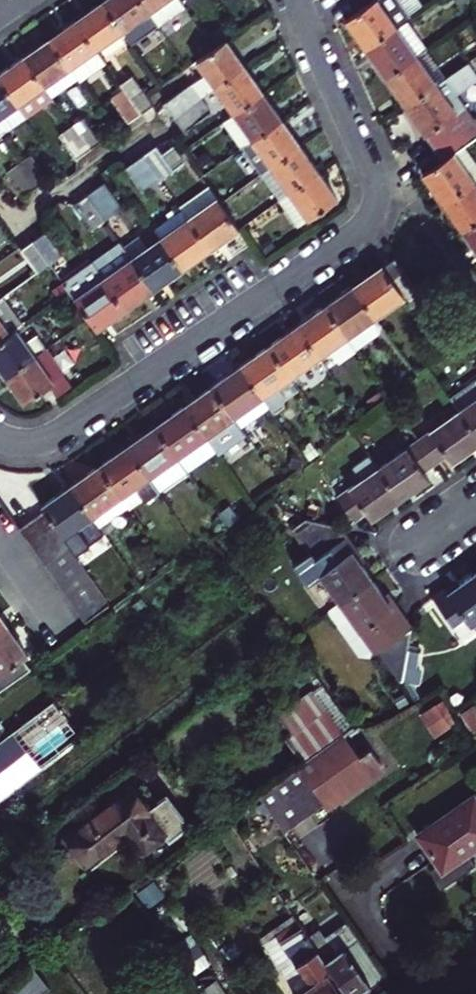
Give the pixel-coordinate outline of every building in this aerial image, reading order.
[(165,25),(147,0),(112,0),(108,2),(131,33),(138,44),(165,25)] [(165,25),(166,26),(192,8),(186,0),(147,0),(165,25)] [(373,1),(393,30),(404,21),(409,19),(396,0),(372,0),(373,1)] [(363,51),(393,30),(373,1),(342,22),(353,38),(363,51)] [(131,33),(108,2),(95,12),(83,21),(105,52),(131,33)] [(80,69),(105,52),(83,21),(71,29),(57,39),(80,69)] [(393,30),(414,59),(425,51),(404,21),(393,30)] [(393,30),(363,51),(374,68),(384,81),(414,59),(393,30)] [(203,60),(222,87),(252,64),(242,50),(233,38),(203,60)] [(80,69),(57,39),(44,48),(32,57),(54,88),(80,69)] [(414,59),(433,87),(444,78),(425,51),(414,59)] [(105,52),(80,69),(87,80),(89,83),(114,65),(105,52)] [(54,88),(32,57),(21,65),(5,75),(27,107),(54,88)] [(414,59),(384,81),(393,94),(403,108),(433,87),(414,59)] [(431,149),(473,119),(456,95),(475,81),(475,75),(467,62),(444,78),(433,87),(403,108),(415,127),(431,149)] [(239,112),(270,89),(261,78),(252,64),(222,87),(239,112)] [(54,88),(62,98),(87,80),(80,69),(54,88)] [(5,75),(0,79),(0,125),(1,126),(27,107),(5,75)] [(184,114),(208,96),(198,82),(174,100),(184,114)] [(27,107),(35,117),(62,98),(54,88),(27,107)] [(278,102),(270,89),(239,112),(229,119),(248,146),(288,116),(278,102)] [(138,121),(149,113),(133,90),(122,99),(138,121)] [(208,96),(184,114),(194,128),(218,110),(208,96)] [(1,126),(9,136),(35,117),(27,107),(1,126)] [(95,116),(82,126),(99,150),(112,140),(95,116)] [(288,116),(248,146),(266,172),(307,142),(299,131),(288,116)] [(443,202),(472,182),(475,179),(475,162),(465,147),(475,140),(475,124),(473,119),(431,149),(441,163),(423,175),(433,189),(443,202)] [(9,136),(1,126),(0,125),(0,143),(9,136)] [(89,157),(99,150),(82,126),(72,133),(89,157)] [(266,172),(285,199),(326,169),(316,155),(307,142),(266,172)] [(153,156),(169,178),(194,160),(183,146),(174,153),(168,146),(153,156)] [(154,189),(169,178),(153,156),(151,154),(136,165),(154,189)] [(41,155),(28,164),(46,188),(59,179),(41,155)] [(46,188),(28,164),(17,171),(35,196),(46,188)] [(333,180),(326,169),(285,199),(303,224),(344,195),(333,180)] [(113,182),(97,194),(114,217),(130,206),(113,182)] [(475,222),(475,187),(472,182),(443,202),(452,216),(463,231),(475,222)] [(219,184),(189,205),(199,219),(229,196),(219,184)] [(100,228),(114,217),(97,194),(83,204),(100,228)] [(229,196),(199,219),(220,248),(235,237),(250,226),(229,196)] [(162,225),(164,228),(193,268),(207,258),(220,248),(199,219),(189,205),(162,225)] [(91,243),(75,221),(47,241),(63,263),(91,243)] [(463,231),(471,243),(475,250),(475,222),(463,231)] [(145,259),(166,288),(180,278),(193,268),(164,228),(137,248),(145,259)] [(109,268),(117,279),(145,259),(137,248),(109,268)] [(412,309),(425,300),(394,258),(372,273),(352,287),(372,314),(401,293),(412,309)] [(117,279),(139,308),(153,298),(166,288),(145,259),(117,279)] [(90,299),(117,279),(106,264),(78,284),(90,299)] [(100,314),(111,329),(126,318),(139,308),(117,279),(90,299),(100,314)] [(344,333),(372,314),(352,287),(339,296),(325,306),(344,333)] [(31,322),(12,297),(2,304),(20,330),(25,326),(31,322)] [(0,305),(0,344),(20,330),(2,304),(0,305)] [(297,326),(316,353),(344,333),(325,306),(314,314),(297,326)] [(45,354),(25,326),(20,330),(0,344),(0,346),(10,360),(19,372),(45,354)] [(287,373),(316,353),(297,326),(285,334),(268,346),(287,373)] [(76,372),(56,346),(45,354),(19,372),(28,385),(38,399),(76,372)] [(256,355),(239,366),(258,394),(267,406),(270,410),(280,403),(281,396),(273,384),(287,373),(268,346),(256,355)] [(230,414),(258,394),(239,366),(228,374),(212,386),(230,414)] [(200,395),(183,406),(215,451),(243,432),(239,426),(230,414),(212,386),(200,395)] [(475,405),(475,386),(450,404),(458,416),(475,405)] [(239,426),(267,406),(258,394),(230,414),(239,426)] [(475,442),(475,405),(458,416),(475,442)] [(188,471),(215,451),(183,406),(171,414),(156,425),(188,471)] [(434,468),(446,460),(450,468),(456,464),(475,451),(475,442),(458,416),(417,444),(434,468)] [(188,471),(156,425),(143,434),(128,445),(147,472),(160,490),(188,471)] [(377,471),(399,502),(415,491),(428,483),(423,475),(434,468),(417,444),(377,471)] [(121,491),(147,472),(128,445),(117,452),(102,463),(121,491)] [(326,486),(352,522),(363,514),(368,522),(379,515),(399,502),(377,471),(366,456),(326,486)] [(88,473),(74,483),(93,510),(121,491),(102,463),(88,473)] [(93,510),(74,483),(60,493),(43,504),(62,532),(93,510)] [(45,513),(21,529),(29,540),(53,524),(45,513)] [(341,605),(372,582),(361,567),(355,560),(360,557),(337,528),(297,517),(285,526),(305,552),(291,562),(311,588),(322,580),(341,605)] [(53,524),(29,540),(36,551),(60,535),(53,524)] [(68,547),(60,535),(36,551),(44,563),(68,547)] [(53,575),(77,559),(68,547),(44,563),(53,575)] [(61,588),(85,571),(77,559),(53,575),(61,588)] [(93,582),(85,571),(61,588),(69,599),(93,582)] [(475,622),(475,575),(467,581),(457,589),(454,585),(434,599),(465,642),(475,634),(475,631),(472,625),(475,622)] [(76,610),(100,593),(93,582),(69,599),(76,610)] [(372,582),(341,605),(372,646),(379,641),(404,674),(413,629),(392,600),(387,603),(381,595),(372,582)] [(109,605),(100,593),(76,610),(84,622),(109,605)] [(7,630),(0,635),(0,688),(3,692),(28,673),(20,662),(26,658),(17,646),(7,630)] [(272,716),(302,760),(351,728),(321,684),(272,716)] [(441,701),(418,716),(432,738),(456,723),(441,701)] [(0,742),(0,801),(78,741),(50,704),(0,742)] [(460,715),(473,734),(475,732),(475,716),(471,708),(460,715)] [(383,767),(354,727),(305,762),(330,796),(334,802),(347,793),(383,767)] [(330,796),(305,762),(261,794),(285,828),(330,796)] [(64,843),(83,868),(123,837),(138,858),(164,838),(129,793),(105,812),(64,843)] [(420,834),(429,847),(438,861),(464,845),(471,856),(475,853),(475,798),(420,834)] [(438,861),(428,868),(442,890),(475,868),(475,863),(471,856),(464,845),(438,861)] [(388,975),(360,935),(338,951),(306,906),(296,913),(306,927),(336,970),(354,993),(360,993),(374,984),(388,975)] [(287,942),(316,982),(300,993),(345,993),(331,974),(336,970),(306,927),(287,942)] [(1,993),(54,993),(57,992),(37,966),(1,993)] [(207,993),(226,993),(220,985),(207,993)]
